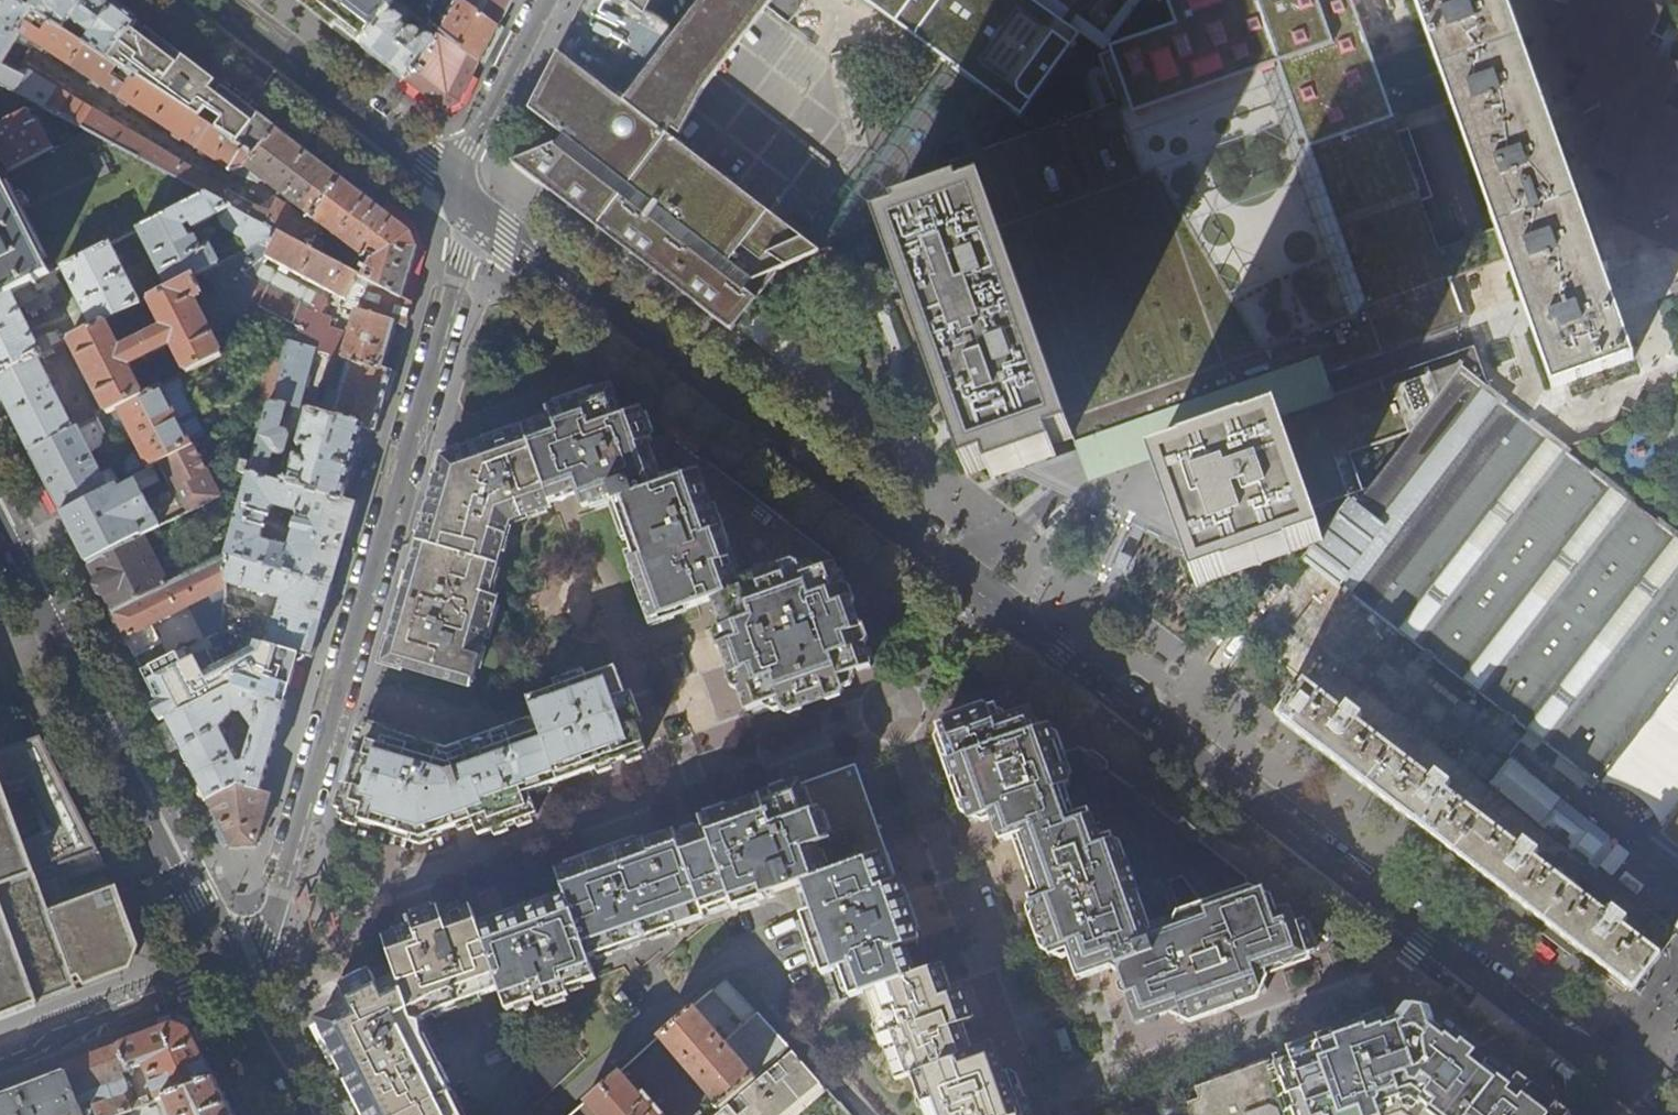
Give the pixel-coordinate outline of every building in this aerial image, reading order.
[(16,32),(18,33),(26,21),(33,11),(17,0),(16,0),(0,0),(0,20),(0,60),(16,32)] [(17,0),(33,11),(39,15),(51,0),(17,0)] [(136,23),(138,21),(132,17),(110,0),(51,0),(39,15),(50,22),(61,29),(70,18),(91,34),(83,43),(107,59),(136,23)] [(336,26),(362,46),(396,0),(301,0),(336,26)] [(398,0),(396,0),(362,46),(383,63),(404,79),(440,32),(428,23),(421,31),(419,29),(417,27),(412,27),(409,28),(407,26),(408,23),(404,21),(412,11),(398,0)] [(428,23),(440,32),(479,62),(487,48),(499,26),(464,0),(444,0),(456,9),(448,21),(426,4),(417,15),(428,23)] [(499,26),(507,11),(513,0),(464,0),(499,26)] [(513,164),(527,174),(549,191),(604,234),(684,295),(731,331),(776,270),(820,253),(669,138),(768,10),(789,25),(796,18),(798,14),(800,9),(800,0),(703,0),(676,35),(675,34),(671,40),(643,19),(652,0),(586,0),(568,34),(552,64),(535,96),(527,110),(529,111),(563,134),(557,143),(513,164)] [(979,20),(991,3),(993,0),(952,0),(979,20)] [(991,3),(1050,47),(1066,26),(1040,8),(1028,0),(993,0),(991,3)] [(1013,109),(1042,131),(1142,0),(1085,0),(1066,26),(1050,47),(1035,67),(1041,72),(1013,109)] [(1040,8),(1042,4),(1036,0),(1028,0),(1040,8)] [(1118,104),(1276,49),(1301,119),(1381,91),(1349,0),(1168,0),(1180,32),(1102,59),(1118,104)] [(1552,389),(1635,360),(1506,0),(1414,0),(1552,389)] [(1625,214),(1677,241),(1677,169),(1669,165),(1677,146),(1677,122),(1649,110),(1666,72),(1628,52),(1647,13),(1618,0),(1585,0),(1578,17),(1566,44),(1604,62),(1598,75),(1585,100),(1625,119),(1618,134),(1605,159),(1643,175),(1636,191),(1625,214)] [(342,179),(310,154),(302,148),(278,129),(277,128),(256,156),(107,59),(83,43),(61,29),(50,22),(47,28),(42,24),(38,29),(26,21),(18,33),(16,32),(0,60),(0,84),(16,93),(26,98),(39,105),(52,112),(86,130),(189,185),(207,195),(280,233),(284,235),(296,212),(300,204),(313,214),(342,179)] [(148,32),(136,23),(107,59),(256,156),(277,128),(249,107),(223,87),(217,95),(210,90),(217,82),(208,75),(166,43),(150,30),(148,32)] [(470,81),(479,62),(440,32),(404,79),(419,90),(446,111),(460,103),(470,81)] [(1276,49),(1118,104),(951,164),(962,195),(900,218),(902,223),(881,230),(898,278),(931,371),(963,463),(968,476),(989,470),(992,480),(1014,472),(1055,491),(1067,497),(1088,491),(1111,556),(1115,554),(1117,560),(1119,565),(1135,559),(1164,550),(1167,559),(1185,553),(1190,568),(1197,587),(1229,576),(1230,577),(1256,567),(1263,565),(1291,555),(1291,554),(1324,542),(1312,510),(1364,491),(1350,454),(1412,433),(1387,364),(1384,356),(1365,303),(1301,119),(1276,49)] [(52,112),(39,105),(0,126),(0,152),(9,171),(53,147),(38,119),(52,112)] [(283,123),(278,129),(302,148),(307,142),(283,123)] [(53,147),(9,171),(0,175),(0,301),(57,272),(61,269),(108,245),(137,230),(177,210),(189,185),(86,130),(53,147)] [(362,194),(342,179),(313,214),(311,217),(358,253),(353,272),(402,298),(402,297),(411,268),(417,248),(411,233),(406,228),(362,194)] [(207,195),(177,210),(137,230),(168,290),(194,277),(200,274),(216,265),(207,247),(198,252),(191,239),(186,241),(179,227),(186,224),(188,227),(191,228),(215,216),(222,228),(242,239),(248,249),(280,233),(207,195)] [(320,228),(296,212),(284,235),(318,254),(324,243),(314,237),(320,228)] [(318,254),(284,235),(280,233),(267,258),(344,300),(340,308),(355,312),(347,338),(319,328),(322,320),(218,265),(216,265),(200,274),(261,334),(266,335),(285,341),(314,349),(348,359),(381,369),(382,368),(390,343),(395,324),(406,327),(408,318),(412,304),(402,298),(353,272),(318,254)] [(108,245),(61,269),(91,329),(105,322),(139,305),(108,245)] [(0,301),(0,375),(36,356),(61,344),(56,334),(44,336),(34,340),(17,307),(25,303),(30,312),(54,301),(49,291),(61,280),(57,272),(0,301)] [(194,277),(168,290),(149,300),(164,329),(120,352),(105,322),(91,329),(70,340),(108,413),(143,395),(128,367),(173,344),(187,372),(222,354),(194,300),(203,296),(194,277)] [(282,361),(285,341),(266,335),(263,357),(282,361)] [(300,408),(314,349),(285,341),(282,361),(281,372),(277,400),(287,403),(296,406),(300,408)] [(0,375),(0,392),(9,410),(31,453),(93,421),(87,410),(69,419),(36,356),(0,375)] [(393,372),(381,369),(348,359),(338,397),(334,396),(332,404),(326,402),(323,414),(365,427),(376,430),(384,402),(393,372)] [(265,370),(261,409),(268,405),(277,400),(281,372),(265,370)] [(1412,433),(1309,566),(1344,592),(1339,598),(1347,605),(1353,598),(1425,654),(1421,661),(1428,667),(1434,661),(1507,718),(1502,724),(1510,729),(1515,723),(1535,739),(1587,779),(1583,785),(1590,791),(1595,785),(1600,789),(1609,776),(1634,744),(1650,724),(1672,695),(1677,687),(1677,540),(1559,449),(1459,372),(1412,433)] [(175,378),(161,386),(191,445),(206,437),(175,378)] [(133,438),(139,452),(147,467),(151,465),(158,462),(191,445),(161,386),(143,395),(108,413),(93,421),(31,453),(45,479),(61,512),(118,482),(112,469),(101,474),(90,452),(115,440),(118,446),(133,438)] [(394,630),(385,660),(472,685),(498,595),(490,593),(510,521),(551,508),(549,501),(578,490),(584,507),(613,497),(636,561),(634,562),(654,621),(687,609),(714,599),(724,628),(717,631),(728,662),(738,690),(741,689),(748,710),(759,706),(780,698),(785,711),(789,709),(812,701),(844,689),(839,677),(854,672),(871,666),(864,645),(866,644),(845,586),(843,587),(833,557),(819,547),(764,505),(713,465),(669,432),(642,411),(623,417),(613,389),(545,413),(548,420),(444,456),(437,479),(414,560),(394,630)] [(280,429),(287,403),(277,400),(268,405),(249,473),(344,501),(357,456),(365,427),(323,414),(300,408),(296,406),(292,417),(306,421),(298,446),(309,450),(307,456),(300,454),(299,458),(295,457),(291,471),(270,465),(273,454),(280,456),(283,456),(285,454),(291,436),(290,433),(288,431),(280,429)] [(118,482),(61,512),(72,534),(88,564),(141,537),(246,484),(249,473),(268,405),(261,409),(206,437),(191,445),(158,462),(171,488),(147,501),(141,489),(158,480),(151,465),(147,467),(131,476),(118,482)] [(123,461),(131,476),(147,467),(139,452),(123,461)] [(355,504),(344,501),(249,473),(246,484),(226,556),(228,557),(332,586),(344,544),(355,504)] [(141,537),(88,564),(99,586),(113,613),(167,586),(141,537)] [(227,583),(228,557),(226,556),(167,586),(113,613),(130,646),(144,640),(145,636),(152,633),(150,626),(227,588),(227,583)] [(228,557),(227,583),(282,599),(275,625),(261,621),(263,616),(226,606),(225,623),(224,630),(252,639),(301,653),(311,657),(321,623),(322,619),(332,586),(228,557)] [(216,635),(224,630),(225,623),(212,628),(216,635)] [(1252,641),(1272,655),(1277,649),(1256,635),(1252,641)] [(152,667),(143,672),(152,691),(159,687),(166,701),(163,703),(171,720),(225,690),(233,689),(285,705),(294,676),(301,653),(252,639),(249,651),(223,663),(210,638),(159,664),(154,666),(152,667)] [(150,659),(154,666),(159,664),(155,656),(150,659)] [(139,665),(143,672),(152,667),(148,660),(139,665)] [(345,798),(341,812),(381,825),(421,838),(451,827),(473,820),(478,835),(511,824),(538,814),(529,791),(604,765),(647,750),(619,667),(589,678),(586,671),(556,682),(558,690),(529,700),(535,718),(462,744),(465,751),(450,757),(439,753),(441,747),(367,722),(363,736),(345,798)] [(1348,703),(1343,711),(1305,682),(1295,694),(1291,692),(1283,702),(1287,705),(1278,716),(1586,954),(1633,991),(1648,972),(1660,956),(1623,927),(1628,920),(1614,909),(1608,916),(1534,859),(1540,852),(1525,841),(1520,848),(1447,791),(1452,784),(1437,772),(1432,779),(1358,722),(1363,715),(1348,703)] [(1609,776),(1640,800),(1669,822),(1677,810),(1677,687),(1672,695),(1650,724),(1634,744),(1609,776)] [(274,746),(285,705),(233,689),(225,690),(171,720),(168,722),(175,735),(195,774),(207,799),(235,782),(261,790),(274,746)] [(959,718),(938,726),(951,762),(952,762),(954,767),(973,819),(992,812),(993,817),(1002,843),(1018,837),(1034,881),(1038,893),(1029,897),(1051,955),(1067,950),(1069,953),(1078,978),(1116,965),(1126,990),(1138,1023),(1175,1010),(1178,1020),(1217,1007),(1266,989),(1261,971),(1273,966),(1316,951),(1305,920),(1296,924),(1290,908),(1273,913),(1263,887),(1253,891),(1247,876),(1220,855),(1179,823),(1139,793),(1099,762),(1080,747),(1061,753),(1051,728),(1050,724),(1038,728),(1031,709),(1001,720),(996,705),(985,709),(969,715),(959,718)] [(414,928),(385,939),(398,978),(414,1020),(420,1020),(455,1004),(501,989),(508,1010),(537,1000),(540,1006),(570,996),(567,988),(596,978),(590,958),(705,916),(704,912),(733,902),(735,909),(765,898),(764,896),(802,883),(812,912),(802,916),(823,974),(840,968),(850,996),(864,991),(911,975),(901,945),(919,939),(899,884),(871,807),(856,764),(828,774),(794,787),(774,794),(763,798),(762,800),(703,820),(706,829),(677,839),(674,830),(616,850),(565,867),(557,871),(566,898),(526,912),(480,928),(472,908),(443,919),(440,913),(428,918),(412,923),(414,928)] [(24,1010),(60,996),(40,949),(47,946),(39,926),(20,877),(33,873),(23,845),(9,805),(0,780),(0,1019),(24,1010)] [(272,794),(261,790),(235,782),(207,799),(208,800),(220,823),(222,828),(225,834),(229,841),(232,848),(257,846),(265,816),(272,794)] [(1612,797),(1600,789),(1594,798),(1606,806),(1612,797)] [(220,823),(208,800),(199,804),(211,827),(220,823)] [(1669,822),(1660,834),(1677,848),(1677,810),(1669,822)] [(229,841),(225,834),(217,838),(221,846),(229,841)] [(911,975),(864,991),(894,1079),(909,1074),(974,1051),(964,1023),(968,1021),(963,1007),(958,991),(953,993),(943,964),(911,975)] [(319,1021),(325,1032),(346,1074),(367,1114),(461,1114),(423,1038),(420,1020),(414,1020),(398,978),(378,989),(372,975),(358,982),(343,989),(351,1005),(319,1021)] [(695,1010),(659,1041),(720,1109),(790,1048),(731,978),(715,992),(745,1028),(726,1044),(695,1010)] [(1189,1102),(1193,1114),(1557,1114),(1518,1085),(1489,1062),(1485,1067),(1435,1027),(1434,1022),(1429,1024),(1426,1021),(1423,1025),(1407,1023),(1407,1019),(1401,1019),(1399,1017),(1395,1023),(1269,1066),(1268,1061),(1220,1079),(1196,1087),(1200,1099),(1189,1102)] [(66,1073),(83,1114),(120,1114),(151,1103),(148,1096),(140,1099),(139,1097),(128,1101),(125,1093),(127,1092),(129,1088),(129,1085),(124,1074),(145,1065),(158,1100),(165,1098),(215,1078),(198,1044),(190,1029),(175,1023),(155,1031),(88,1056),(64,1066),(66,1073)] [(586,1051),(561,1029),(517,1080),(542,1101),(586,1051)] [(909,1074),(923,1114),(1032,1114),(1026,1099),(1021,1101),(1016,1086),(1011,1072),(1004,1075),(999,1060),(993,1045),(974,1051),(909,1074)] [(824,1087),(790,1048),(720,1109),(714,1114),(791,1114),(824,1087)] [(66,1073),(22,1089),(0,1098),(0,1114),(83,1114),(66,1073)] [(586,1105),(595,1114),(657,1114),(622,1075),(586,1105)] [(224,1096),(215,1078),(165,1098),(172,1114),(244,1114),(232,1092),(224,1096)]
